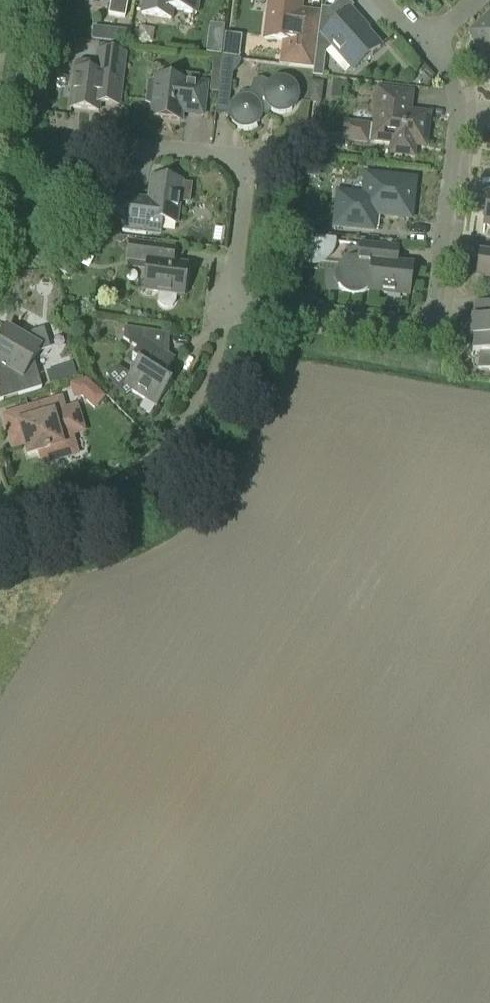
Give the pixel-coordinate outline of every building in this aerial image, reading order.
[(128,0),(111,0),(108,14),(125,18),(128,0)] [(142,14),(171,19),(173,10),(197,14),(199,0),(144,0),(142,14)] [(317,35),(298,33),(302,0),(269,0),(265,39),(292,42),(290,66),(313,69),(317,35)] [(317,35),(313,69),(312,76),(323,78),(325,53),(333,47),(354,70),(380,47),(357,21),(359,20),(349,9),(339,19),(331,11),(321,9),(317,35)] [(489,61),(489,16),(471,33),(486,63),(489,61)] [(221,56),(225,26),(209,25),(206,54),(221,56)] [(140,27),(139,32),(135,32),(133,45),(152,48),(155,30),(140,27)] [(111,43),(129,45),(130,32),(112,30),(111,43)] [(223,50),(222,59),(239,61),(240,52),(223,50)] [(70,109),(98,112),(125,55),(97,52),(95,64),(80,62),(78,63),(76,67),(75,68),(75,71),(70,109)] [(217,109),(216,114),(229,115),(228,113),(228,111),(228,110),(229,108),(229,106),(230,97),(233,74),(235,73),(236,71),(238,70),(239,67),(240,65),(241,63),(241,61),(239,61),(222,59),(221,72),(220,76),(218,93),(218,96),(217,109)] [(152,118),(180,121),(209,83),(199,82),(199,76),(184,74),(183,81),(156,78),(156,81),(147,82),(145,104),(153,107),(152,118)] [(228,110),(228,111),(228,113),(229,115),(229,117),(232,123),(237,127),(239,128),(241,129),(249,129),(256,126),(261,119),(262,118),(262,116),(263,114),(268,115),(271,111),(278,114),(286,113),(293,109),(297,103),(298,95),(296,88),(291,82),(284,79),(276,80),(269,84),(264,87),(262,92),(251,88),(248,95),(241,95),(234,99),(230,105),(229,106),(229,108),(228,110)] [(425,147),(429,116),(409,113),(411,94),(379,90),(373,141),(393,143),(392,154),(413,157),(415,146),(425,147)] [(410,216),(414,180),(368,175),(366,196),(340,194),(337,224),(373,228),(375,212),(410,216)] [(123,224),(122,232),(145,235),(147,221),(162,222),(177,224),(179,203),(189,204),(191,184),(181,183),(152,179),(149,199),(148,209),(130,207),(124,215),(123,223),(123,224)] [(329,260),(330,258),(332,256),(333,254),(335,251),(335,248),(336,245),(336,243),(336,240),(297,235),(294,262),(296,264),(298,265),(301,266),(303,267),(306,267),(309,268),(312,268),(314,267),(317,267),(319,266),(322,265),(324,264),(326,262),(329,260)] [(184,296),(188,268),(173,266),(176,246),(129,240),(126,262),(147,264),(144,291),(158,293),(158,300),(159,306),(163,309),(168,309),(173,307),(176,303),(177,295),(184,296)] [(397,265),(399,247),(358,242),(357,258),(351,258),(345,260),(339,264),(336,270),(335,278),(336,284),(337,287),(339,286),(342,290),(347,293),(351,295),(357,295),(361,294),(365,291),(367,289),(370,289),(370,291),(409,295),(412,267),(397,265)] [(480,255),(477,280),(489,282),(489,256),(480,255)] [(475,304),(473,320),(472,320),(471,329),(476,330),(473,352),(479,353),(477,370),(489,371),(489,306),(475,304)] [(31,365),(41,348),(6,328),(0,338),(0,387),(15,382),(19,395),(42,389),(38,374),(34,375),(31,365)] [(119,369),(108,376),(125,396),(132,391),(158,408),(173,384),(164,378),(175,360),(145,341),(147,337),(148,331),(125,328),(124,340),(139,350),(133,360),(139,364),(131,376),(119,369)] [(95,408),(104,398),(86,381),(71,386),(75,399),(82,397),(95,408)] [(76,409),(64,412),(61,400),(4,417),(9,434),(21,431),(28,456),(40,453),(43,464),(65,458),(58,434),(81,427),(76,409)]
